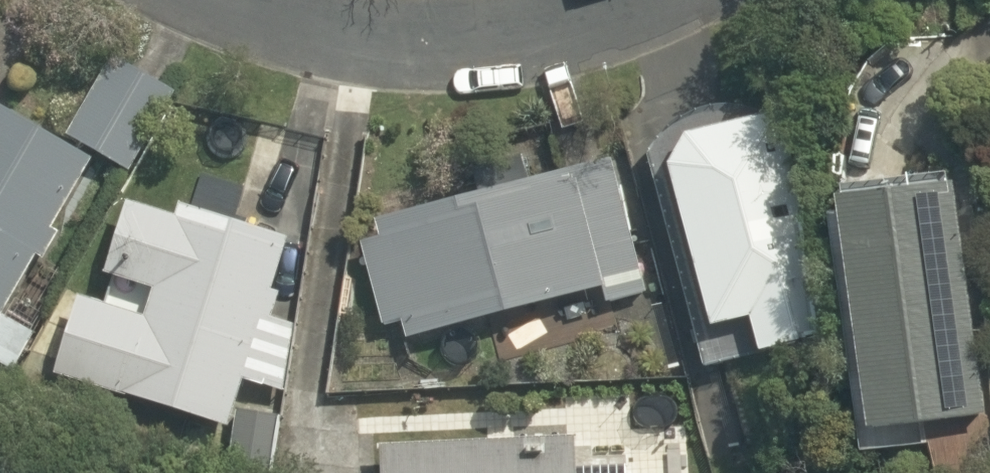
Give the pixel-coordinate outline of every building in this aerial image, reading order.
[(115,164),(161,82),(115,56),(68,137),(115,164)] [(649,204),(698,365),(812,330),(743,100),(667,123),(649,204)] [(83,156),(0,109),(0,296),(83,156)] [(461,164),(468,190),(366,216),(397,336),(594,286),(599,307),(645,295),(638,268),(608,154),(520,176),(513,151),(461,164)] [(969,409),(944,179),(818,192),(843,423),(969,409)] [(47,361),(215,416),(230,371),(269,384),(287,328),(248,315),(275,233),(168,194),(163,211),(121,198),(98,268),(140,282),(131,311),(70,292),(47,361)] [(301,419),(299,472),(626,472),(626,466),(566,466),(566,445),(376,442),(376,420),(301,419)]
